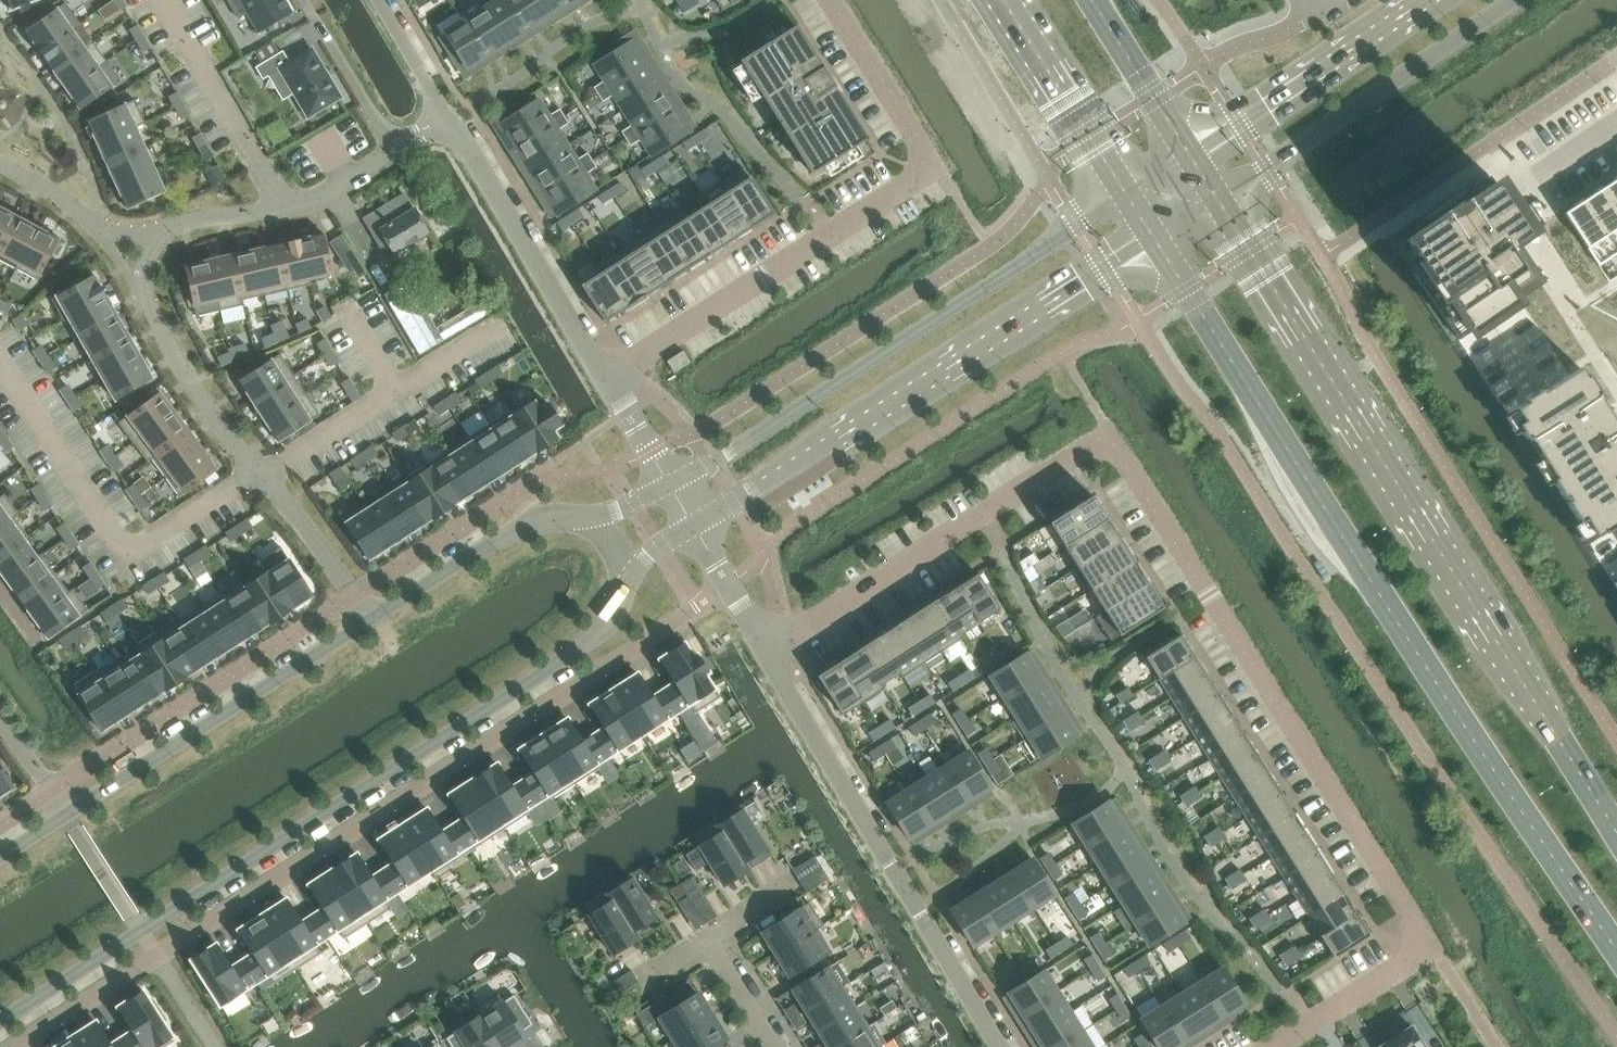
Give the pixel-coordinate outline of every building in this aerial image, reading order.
[(12,10),(37,0),(8,0),(12,10)] [(127,7),(123,0),(113,0),(120,11),(127,7)] [(239,17),(248,12),(259,31),(258,32),(259,33),(295,12),(295,11),(293,12),(286,0),(229,0),(239,17)] [(483,3),(508,43),(528,30),(509,0),(488,0),(483,3)] [(528,30),(548,18),(536,0),(509,0),(528,30)] [(548,18),(567,5),(564,0),(536,0),(548,18)] [(676,2),(683,13),(690,8),(685,0),(679,0),(676,2)] [(690,8),(697,4),(695,0),(685,0),(690,8)] [(723,11),(740,0),(716,0),(723,11)] [(485,8),(466,20),(488,55),(508,43),(483,3),(482,4),(485,8)] [(40,51),(71,29),(57,9),(26,31),(40,51)] [(466,20),(445,33),(457,52),(450,57),(460,72),(467,68),(488,55),(466,20)] [(137,41),(144,36),(138,25),(130,30),(137,41)] [(795,28),(741,62),(743,64),(763,96),(812,173),(823,166),(855,146),(866,139),(867,139),(797,27),(796,27),(795,28)] [(53,70),(93,42),(93,41),(84,47),(71,29),(40,51),(53,70)] [(144,36),(137,41),(143,52),(151,48),(144,36)] [(604,81),(594,88),(598,95),(609,88),(647,64),(633,41),(619,50),(594,65),(604,81)] [(93,42),(53,70),(67,90),(107,61),(93,42)] [(272,42),(254,52),(255,52),(261,64),(279,53),(272,42)] [(312,49),(289,62),(283,51),(279,53),(261,64),(255,67),(263,80),(268,76),(279,70),(294,94),(308,118),(341,98),(312,49)] [(107,61),(67,90),(81,110),(112,88),(99,68),(107,62),(107,61)] [(609,88),(598,95),(603,102),(613,95),(623,110),(661,86),(647,64),(609,88)] [(632,125),(621,132),(626,139),(636,132),(675,108),(662,88),(661,86),(623,110),(632,125)] [(176,108),(183,104),(177,93),(169,97),(176,108)] [(98,144),(145,122),(135,100),(87,121),(98,144)] [(515,115),(501,124),(515,147),(554,123),(564,116),(560,109),(549,116),(539,100),(515,115)] [(176,108),(182,119),(190,115),(183,104),(176,108)] [(636,132),(626,139),(630,146),(641,139),(651,155),(688,132),(689,131),(675,108),(636,132)] [(554,123),(515,147),(529,169),(568,145),(558,130),(569,123),(564,116),(554,123)] [(107,165),(145,148),(136,128),(145,123),(145,122),(98,144),(107,165)] [(704,130),(693,137),(698,144),(709,137),(704,130)] [(199,149),(207,145),(200,133),(193,138),(199,149)] [(693,137),(682,144),(687,151),(698,144),(693,137)] [(207,145),(199,149),(206,160),(213,156),(207,145)] [(568,145),(529,169),(543,191),(581,167),(592,160),(588,153),(577,160),(568,145)] [(145,148),(107,165),(117,186),(155,169),(145,148)] [(662,157),(651,163),(656,170),(658,173),(668,167),(662,157)] [(581,167),(543,191),(558,214),(559,213),(596,190),(586,174),(597,168),(592,160),(581,167)] [(651,163),(641,170),(645,177),(656,170),(651,163)] [(155,169),(117,186),(127,209),(165,192),(155,169)] [(722,182),(752,228),(780,220),(744,169),(722,182)] [(1415,229),(1393,244),(1407,264),(1418,280),(1429,295),(1448,323),(1457,337),(1459,340),(1460,339),(1473,330),(1489,319),(1500,312),(1512,303),(1513,303),(1513,302),(1508,295),(1533,278),(1533,277),(1531,274),(1531,273),(1530,274),(1520,259),(1521,258),(1520,257),(1519,258),(1509,243),(1516,238),(1526,231),(1534,225),(1520,204),(1512,210),(1511,209),(1503,197),(1497,189),(1490,178),(1488,179),(1484,182),(1468,193),(1467,194),(1425,222),(1416,228),(1415,229)] [(1604,187),(1616,206),(1616,179),(1604,187)] [(752,228),(722,182),(701,195),(707,205),(731,241),(752,228)] [(620,183),(609,190),(614,197),(625,190),(620,183)] [(1585,200),(1616,249),(1616,206),(1604,187),(1585,200)] [(609,190),(599,196),(603,204),(614,197),(609,190)] [(374,236),(383,253),(391,248),(394,254),(429,233),(414,210),(413,209),(404,194),(363,219),(364,220),(371,215),(381,232),(374,236)] [(1564,213),(1599,266),(1616,254),(1616,249),(1585,200),(1564,213)] [(681,209),(710,255),(731,241),(707,205),(687,217),(682,209),(681,209)] [(17,217),(0,208),(0,249),(17,217)] [(578,209),(568,216),(572,223),(583,216),(578,209)] [(660,223),(689,268),(710,255),(681,209),(660,223)] [(568,216),(557,223),(561,230),(572,223),(568,216)] [(38,228),(17,217),(0,249),(0,260),(16,269),(38,228)] [(639,236),(668,281),(689,268),(660,223),(639,236)] [(38,228),(16,269),(38,280),(60,239),(38,228)] [(300,240),(311,285),(312,285),(310,280),(333,274),(324,234),(300,240)] [(342,236),(331,243),(345,266),(350,268),(352,267),(358,263),(342,236)] [(647,293),(647,295),(668,281),(639,236),(618,249),(647,293)] [(311,285),(300,240),(277,245),(288,290),(311,285)] [(58,257),(64,246),(58,243),(52,254),(58,257)] [(288,290),(277,245),(254,250),(265,295),(288,290)] [(626,307),(627,308),(647,295),(647,293),(618,249),(598,263),(626,307)] [(265,295),(254,250),(232,255),(243,306),(244,305),(243,300),(265,295)] [(243,306),(232,255),(209,261),(220,311),(243,306)] [(220,311),(209,261),(185,266),(194,306),(217,301),(219,311),(220,311)] [(626,307),(598,263),(597,263),(602,272),(582,285),(605,322),(627,308),(626,307)] [(64,321),(106,296),(94,275),(51,299),(64,321)] [(409,281),(397,288),(384,296),(418,354),(493,310),(486,299),(436,327),(409,281)] [(80,339),(118,317),(106,296),(64,321),(64,322),(69,319),(80,339)] [(7,314),(11,306),(0,301),(0,310),(7,314)] [(324,306),(316,311),(323,322),(331,318),(324,306)] [(27,326),(20,315),(13,320),(20,331),(27,326)] [(91,359),(130,337),(118,317),(80,339),(91,359)] [(311,328),(308,320),(296,325),(299,333),(311,328)] [(282,321),(270,326),(274,334),(277,342),(289,337),(282,321)] [(277,343),(274,335),(262,340),(265,348),(277,343)] [(103,379),(141,358),(130,337),(91,359),(103,379)] [(325,355),(332,350),(326,339),(318,344),(325,355)] [(48,357),(41,346),(33,351),(41,361),(48,357)] [(245,356),(242,348),(230,353),(233,361),(245,356)] [(332,350),(325,355),(331,366),(339,362),(332,350)] [(683,351),(667,361),(674,373),(691,363),(683,351)] [(233,361),(230,353),(218,358),(221,366),(233,361)] [(252,401),(294,375),(280,354),(239,381),(252,401)] [(55,368),(48,357),(41,361),(48,372),(55,368)] [(141,358),(103,379),(115,401),(153,379),(141,358)] [(491,381),(502,374),(497,367),(487,374),(491,381)] [(1567,500),(1565,502),(1578,522),(1579,523),(1584,520),(1593,534),(1588,538),(1590,540),(1603,532),(1604,533),(1616,525),(1616,427),(1610,417),(1611,416),(1611,415),(1610,415),(1597,395),(1599,393),(1588,376),(1586,377),(1580,368),(1549,388),(1542,392),(1541,389),(1537,392),(1524,400),(1525,403),(1509,413),(1511,416),(1516,412),(1522,421),(1516,425),(1520,431),(1526,440),(1528,438),(1541,458),(1553,478),(1551,480),(1553,482),(1564,500),(1566,498),(1567,500)] [(491,381),(487,374),(476,381),(480,388),(491,381)] [(294,375),(252,401),(265,421),(306,395),(294,375)] [(342,383),(348,394),(356,390),(349,378),(342,383)] [(74,396),(67,385),(59,390),(67,401),(74,396)] [(133,442),(175,412),(160,392),(150,400),(132,413),(119,423),(133,442)] [(456,393),(445,400),(450,407),(461,400),(456,393)] [(145,394),(128,407),(132,413),(150,400),(145,394)] [(306,395),(265,421),(278,442),(320,415),(306,395)] [(74,396),(67,401),(74,412),(81,407),(74,396)] [(510,411),(537,452),(559,438),(554,431),(562,426),(547,403),(539,408),(532,397),(510,411)] [(445,400),(434,407),(438,414),(450,407),(445,400)] [(490,424),(516,466),(537,452),(510,411),(490,424)] [(147,461),(189,430),(175,412),(133,442),(147,461)] [(414,420),(403,427),(408,434),(419,427),(414,420)] [(516,466),(490,424),(469,437),(495,479),(516,466)] [(392,434),(397,441),(408,434),(403,427),(392,434)] [(165,477),(203,449),(189,430),(147,461),(148,462),(152,459),(165,477)] [(6,435),(0,440),(0,442),(6,451),(14,446),(6,435)] [(448,451),(474,492),(495,479),(469,437),(448,451)] [(114,456),(107,446),(100,450),(107,461),(114,456)] [(372,447),(361,454),(366,461),(377,454),(372,447)] [(203,449),(165,477),(180,497),(205,478),(216,470),(217,469),(203,449)] [(474,492),(448,451),(427,464),(454,506),(474,492)] [(366,461),(361,454),(350,461),(355,468),(366,461)] [(114,456),(107,461),(114,472),(121,467),(114,456)] [(427,464),(406,478),(433,519),(454,506),(427,464)] [(345,474),(341,467),(330,474),(334,481),(345,474)] [(216,470),(205,478),(209,483),(219,475),(216,470)] [(406,478),(385,491),(412,532),(433,519),(406,478)] [(39,500),(46,495),(39,484),(31,489),(39,500)] [(140,496),(133,485),(126,490),(133,500),(140,496)] [(385,491),(364,504),(391,546),(412,532),(385,491)] [(19,514),(4,494),(0,497),(0,528),(19,514)] [(39,500),(46,510),(53,506),(46,495),(39,500)] [(1093,495),(1049,523),(1064,546),(1107,519),(1093,495)] [(140,496),(133,500),(140,511),(147,506),(140,496)] [(391,546),(364,504),(343,518),(369,560),(391,546)] [(28,536),(15,518),(20,515),(19,514),(0,528),(0,556),(28,536)] [(248,519),(237,526),(241,534),(252,527),(248,519)] [(1107,519),(1064,546),(1077,567),(1072,570),(1073,571),(1121,541),(1107,519)] [(57,528),(65,539),(72,534),(65,523),(57,528)] [(237,526),(226,533),(230,541),(241,534),(237,526)] [(65,539),(72,550),(79,545),(72,534),(65,539)] [(42,555),(41,554),(37,557),(25,540),(29,537),(28,536),(0,556),(0,572),(7,581),(38,558),(42,555)] [(1121,541),(1073,571),(1087,593),(1133,564),(1135,563),(1121,541)] [(206,546),(195,553),(200,560),(211,553),(206,546)] [(1035,551),(1026,557),(1032,566),(1041,560),(1035,551)] [(184,560),(189,567),(200,560),(195,553),(184,560)] [(20,600),(56,574),(42,555),(38,558),(7,581),(20,600)] [(264,569),(291,610),(313,596),(286,555),(264,569)] [(90,578),(98,573),(91,562),(83,567),(90,578)] [(1133,564),(1087,593),(1087,594),(1092,591),(1105,612),(1096,617),(1096,618),(1147,586),(1149,585),(1135,563),(1133,564)] [(291,610),(264,569),(243,582),(270,624),(291,610)] [(90,578),(98,589),(105,584),(98,573),(90,578)] [(164,573),(153,580),(158,587),(169,580),(164,573)] [(70,593),(74,590),(73,589),(69,592),(56,574),(20,600),(34,619),(70,593)] [(978,574),(957,587),(979,622),(1000,609),(978,574)] [(1040,576),(1030,582),(1037,593),(1046,587),(1040,576)] [(153,580),(142,587),(147,594),(158,587),(153,580)] [(270,624),(243,582),(222,595),(249,637),(270,624)] [(1147,586),(1096,618),(1111,641),(1163,608),(1149,585),(1147,586)] [(957,587),(937,600),(962,639),(963,638),(961,634),(979,622),(957,587)] [(70,593),(34,619),(48,639),(84,613),(88,610),(74,590),(70,593)] [(249,637),(222,595),(202,609),(228,650),(249,637)] [(116,614),(127,607),(123,599),(112,606),(116,614)] [(937,600),(918,612),(943,652),(962,639),(937,600)] [(105,621),(116,614),(112,606),(101,613),(105,621)] [(228,650),(202,609),(181,622),(207,664),(228,650)] [(918,612),(898,625),(923,664),(943,652),(918,612)] [(1067,619),(1057,626),(1063,636),(1074,629),(1067,619)] [(207,664),(181,622),(161,635),(158,631),(157,631),(160,636),(186,677),(207,664)] [(898,625),(878,638),(903,677),(923,664),(898,625)] [(81,626),(70,633),(75,640),(86,633),(81,626)] [(160,636),(157,631),(136,645),(139,649),(166,690),(186,677),(160,636)] [(64,647),(75,640),(70,633),(59,640),(64,647)] [(1145,658),(1158,679),(1194,656),(1181,635),(1145,658)] [(878,638),(858,650),(883,690),(884,689),(882,685),(900,673),(902,678),(903,677),(878,638)] [(685,643),(660,659),(675,683),(664,690),(678,712),(689,705),(695,713),(720,697),(714,689),(705,675),(709,673),(698,655),(694,657),(685,643)] [(139,649),(136,645),(135,645),(138,649),(118,662),(145,704),(166,690),(139,649)] [(1010,645),(999,652),(1003,659),(1014,652),(1010,645)] [(858,650),(839,663),(864,702),(883,690),(858,650)] [(999,652),(988,659),(992,666),(1003,659),(999,652)] [(1025,654),(990,676),(1004,697),(1039,675),(1025,654)] [(1194,656),(1158,679),(1171,698),(1206,676),(1194,656)] [(145,704),(118,662),(114,665),(111,661),(95,671),(97,676),(124,717),(145,704)] [(839,663),(818,676),(843,716),(864,702),(839,663)] [(970,670),(959,677),(964,684),(975,677),(970,670)] [(97,676),(95,671),(73,685),(75,689),(102,731),(124,717),(97,676)] [(638,674),(614,689),(643,734),(667,719),(678,712),(664,690),(653,697),(638,674)] [(1039,675),(1004,697),(1016,717),(1051,695),(1039,675)] [(1219,696),(1206,676),(1171,698),(1183,718),(1219,696)] [(959,677),(948,684),(953,691),(964,684),(959,677)] [(1116,695),(1121,702),(1132,695),(1127,688),(1116,695)] [(614,689),(590,704),(605,728),(594,735),(608,757),(619,750),(643,734),(614,689)] [(930,695),(919,702),(924,709),(935,702),(930,695)] [(1051,695),(1016,717),(1029,737),(1064,715),(1051,695)] [(1219,696),(1183,718),(1196,738),(1231,716),(1219,696)] [(919,702),(908,709),(913,716),(924,709),(919,702)] [(961,709),(954,713),(960,724),(968,720),(961,709)] [(1138,712),(1130,716),(1137,727),(1145,723),(1138,712)] [(931,714),(919,721),(924,728),(935,721),(931,714)] [(1064,715),(1029,737),(1042,758),(1077,736),(1064,715)] [(1130,716),(1123,721),(1130,732),(1137,727),(1130,716)] [(1231,716),(1196,738),(1208,758),(1244,736),(1231,716)] [(568,719),(544,734),(573,779),(575,784),(599,768),(597,764),(608,757),(594,735),(583,742),(568,719)] [(891,720),(880,727),(884,734),(895,727),(891,720)] [(968,720),(960,724),(967,735),(975,731),(968,720)] [(908,728),(913,735),(924,728),(919,721),(908,728)] [(880,727),(869,734),(873,741),(884,734),(880,727)] [(544,734),(520,750),(535,773),(524,780),(538,802),(549,795),(551,799),(575,784),(573,779),(544,734)] [(1256,756),(1244,736),(1208,758),(1221,778),(1256,756)] [(891,739),(880,746),(885,753),(896,746),(891,739)] [(869,753),(873,760),(884,753),(880,746),(869,753)] [(986,748),(978,753),(985,764),(993,760),(986,748)] [(1164,751),(1156,755),(1163,766),(1171,762),(1164,751)] [(968,752),(947,765),(969,800),(990,787),(968,752)] [(1156,755),(1149,760),(1156,771),(1163,766),(1156,755)] [(1256,756),(1221,778),(1233,798),(1269,776),(1256,756)] [(993,760),(985,764),(992,775),(1000,771),(993,760)] [(497,764),(473,779),(502,824),(505,829),(529,813),(526,809),(538,802),(524,780),(513,787),(497,764)] [(947,765),(927,778),(950,813),(969,800),(947,765)] [(14,788),(0,766),(0,797),(14,788)] [(1269,776),(1233,798),(1246,818),(1281,795),(1269,776)] [(927,778),(908,790),(930,825),(950,813),(927,778)] [(473,779),(449,795),(464,818),(453,825),(467,847),(470,851),(505,829),(502,824),(473,779)] [(1194,802),(1201,798),(1194,787),(1187,791),(1194,802)] [(908,790),(887,803),(909,838),(930,825),(908,790)] [(1180,796),(1187,807),(1194,802),(1187,791),(1180,796)] [(1281,795),(1246,818),(1258,837),(1292,816),(1294,815),(1281,795)] [(1108,802),(1073,824),(1086,845),(1121,823),(1108,802)] [(427,809),(403,824),(432,869),(435,874),(470,851),(467,847),(453,825),(442,832),(427,809)] [(741,810),(718,824),(747,871),(771,856),(744,814),(741,810)] [(1292,816),(1258,837),(1271,857),(1305,836),(1306,835),(1294,815),(1292,816)] [(1121,823),(1086,845),(1099,865),(1133,843),(1121,823)] [(403,824),(379,840),(394,863),(383,870),(397,892),(408,885),(431,870),(434,874),(435,874),(432,869),(403,824)] [(747,871),(718,824),(718,825),(722,832),(700,846),(686,855),(696,871),(710,862),(724,885),(747,871)] [(1219,827),(1212,832),(1218,843),(1226,838),(1219,827)] [(1204,836),(1211,847),(1218,843),(1212,832),(1204,836)] [(1319,855),(1306,835),(1305,836),(1271,857),(1283,877),(1319,855)] [(1133,843),(1099,865),(1111,885),(1146,863),(1133,843)] [(357,854),(333,869),(362,915),(368,923),(392,908),(386,899),(397,892),(383,870),(372,877),(357,854)] [(1054,865),(1047,854),(1040,859),(1047,870),(1054,865)] [(1319,855),(1283,877),(1296,897),(1331,875),(1319,855)] [(799,881),(822,868),(815,856),(792,870),(799,881)] [(1032,859),(1012,873),(1034,908),(1055,895),(1032,859)] [(1146,863),(1111,885),(1123,904),(1159,882),(1146,863)] [(1054,865),(1047,870),(1054,881),(1061,876),(1054,865)] [(822,868),(799,881),(806,893),(829,879),(822,868)] [(333,869),(309,885),(324,908),(313,915),(327,937),(338,930),(344,939),(368,923),(362,915),(333,869)] [(1239,885),(1246,880),(1239,869),(1232,874),(1239,885)] [(1012,873),(992,885),(1014,920),(1034,908),(1012,873)] [(1239,885),(1232,874),(1225,879),(1232,890),(1239,885)] [(1344,895),(1331,875),(1296,897),(1308,917),(1342,896),(1344,895)] [(706,899),(692,876),(679,884),(687,897),(693,907),(706,899)] [(608,893),(637,939),(638,939),(634,931),(656,917),(631,878),(608,893)] [(1159,882),(1123,904),(1136,924),(1171,902),(1159,882)] [(679,884),(671,890),(678,902),(687,897),(679,884)] [(992,885),(972,898),(994,933),(1014,920),(992,885)] [(466,903),(459,893),(451,898),(458,909),(466,903)] [(637,939),(608,893),(612,901),(590,914),(615,954),(637,939)] [(1073,893),(1065,898),(1072,909),(1080,904),(1073,893)] [(1342,896),(1308,917),(1321,936),(1355,915),(1356,914),(1344,895),(1342,896)] [(693,907),(687,897),(678,902),(685,912),(693,907)] [(972,898),(951,911),(973,946),(994,933),(972,898)] [(287,899),(263,914),(292,959),(297,968),(321,953),(316,944),(327,937),(313,915),(302,922),(287,899)] [(777,953),(823,924),(810,902),(763,931),(777,953)] [(1171,902),(1136,924),(1149,945),(1184,923),(1171,902)] [(1080,904),(1072,909),(1079,920),(1086,915),(1080,904)] [(1264,909),(1257,914),(1263,925),(1271,920),(1264,909)] [(263,914),(239,930),(254,953),(243,960),(257,982),(268,975),(273,984),(297,968),(292,959),(263,914)] [(1249,919),(1256,930),(1263,925),(1257,914),(1249,919)] [(1355,915),(1321,936),(1334,957),(1369,935),(1356,914),(1355,915)] [(811,963),(818,958),(828,952),(815,931),(824,925),(823,924),(777,953),(790,975),(811,963)] [(1185,930),(1174,937),(1179,945),(1190,938),(1185,930)] [(1098,933),(1090,938),(1097,949),(1104,944),(1098,933)] [(1067,937),(1057,944),(1061,951),(1072,944),(1067,937)] [(1174,937),(1163,944),(1168,952),(1179,945),(1174,937)] [(217,944),(192,960),(200,974),(197,976),(208,994),(212,991),(221,1005),(245,989),(257,982),(243,960),(232,967),(217,944)] [(1057,944),(1046,951),(1050,958),(1061,951),(1057,944)] [(1104,944),(1097,949),(1104,960),(1111,955),(1104,944)] [(1287,950),(1294,961),(1301,957),(1294,946),(1287,950)] [(1294,961),(1287,950),(1279,955),(1286,966),(1294,961)] [(1092,954),(1085,959),(1092,970),(1099,966),(1092,954)] [(1146,956),(1135,963),(1139,970),(1150,963),(1146,956)] [(811,963),(818,974),(825,969),(818,958),(811,963)] [(1028,962),(1017,969),(1022,976),(1033,969),(1028,962)] [(889,971),(884,963),(870,971),(876,979),(889,971)] [(1135,963),(1124,970),(1128,977),(1139,970),(1135,963)] [(1099,966),(1092,970),(1098,981),(1106,977),(1099,966)] [(825,969),(818,974),(793,989),(806,1010),(844,986),(844,985),(839,988),(827,968),(825,969)] [(1017,969),(1006,976),(1011,983),(1022,976),(1017,969)] [(1223,969),(1202,982),(1224,1017),(1245,1003),(1223,969)] [(632,971),(609,984),(616,996),(639,982),(632,971)] [(1044,971),(1009,993),(1022,1014),(1057,992),(1044,971)] [(1202,982),(1182,994),(1204,1029),(1224,1017),(1202,982)] [(844,986),(806,1010),(819,1030),(857,1006),(844,986)] [(118,1007),(133,1030),(122,1037),(128,1046),(165,1046),(175,1041),(172,1036),(163,1022),(167,1020),(156,1002),(152,1005),(143,991),(118,1007)] [(1070,1012),(1057,992),(1022,1014),(1035,1034),(1070,1012)] [(475,1008),(500,1046),(515,1046),(527,1039),(522,1031),(533,1024),(514,995),(503,1002),(497,993),(475,1008)] [(670,1043),(712,1016),(698,993),(667,1012),(660,1000),(637,1014),(645,1027),(656,1020),(670,1043)] [(1117,994),(1110,999),(1116,1010),(1124,1005),(1117,994)] [(1162,1006),(1184,1042),(1204,1029),(1182,994),(1162,1006)] [(791,1019),(800,1014),(794,1004),(786,1010),(791,1019)] [(1124,1005),(1116,1010),(1123,1021),(1131,1016),(1124,1005)] [(819,1030),(830,1046),(835,1046),(869,1026),(857,1006),(819,1030)] [(1141,1020),(1158,1046),(1176,1046),(1184,1042),(1162,1006),(1141,1020)] [(1035,1034),(1043,1046),(1058,1046),(1082,1031),(1070,1012),(1035,1034)] [(800,1014),(791,1019),(797,1028),(806,1023),(800,1014)] [(480,1016),(446,1038),(452,1046),(499,1046),(480,1016)] [(726,1039),(712,1016),(670,1043),(672,1046),(714,1046),(726,1039)] [(72,1037),(79,1046),(128,1046),(122,1037),(111,1044),(96,1021),(72,1037)] [(835,1046),(876,1046),(865,1029),(870,1027),(869,1026),(835,1046)] [(1412,1027),(1397,1037),(1395,1033),(1383,1040),(1385,1044),(1381,1046),(1425,1046),(1412,1027)] [(1082,1031),(1058,1046),(1092,1046),(1082,1031)] [(1134,1039),(1140,1046),(1146,1046),(1149,1045),(1142,1034),(1134,1039)] [(56,1046),(79,1046),(72,1037),(56,1046)]
